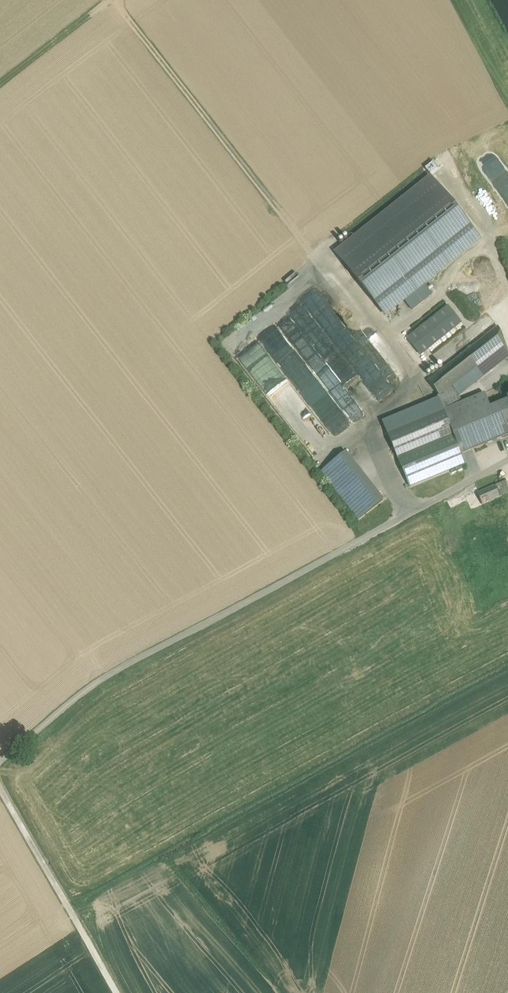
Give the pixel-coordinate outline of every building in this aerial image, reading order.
[(431,179),(337,254),(385,315),(403,300),(423,284),(479,240),(431,179)] [(324,272),(311,281),(318,291),(331,282),(324,272)] [(432,296),(423,284),(403,300),(413,311),(432,296)] [(335,314),(331,317),(316,296),(304,305),(310,313),(311,312),(330,339),(336,335),(345,328),(335,314)] [(272,318),(284,309),(278,301),(266,309),(272,318)] [(408,338),(422,357),(465,325),(451,306),(408,338)] [(315,327),(310,315),(297,321),(302,333),(315,327)] [(498,327),(428,382),(439,397),(442,401),(456,390),(507,350),(498,327)] [(235,342),(240,341),(238,336),(226,340),(229,349),(237,346),(235,342)] [(442,401),(439,397),(438,398),(453,434),(461,455),(507,436),(507,431),(507,428),(498,406),(491,409),(485,395),(462,404),(456,390),(442,401)] [(498,406),(507,428),(507,402),(498,406)] [(443,412),(388,435),(397,457),(453,434),(443,412)] [(453,434),(397,457),(410,488),(465,465),(461,455),(453,434)] [(502,452),(495,455),(498,461),(505,459),(502,452)] [(346,454),(323,472),(360,519),(383,502),(346,454)] [(477,493),(482,504),(507,494),(507,481),(477,493)]
